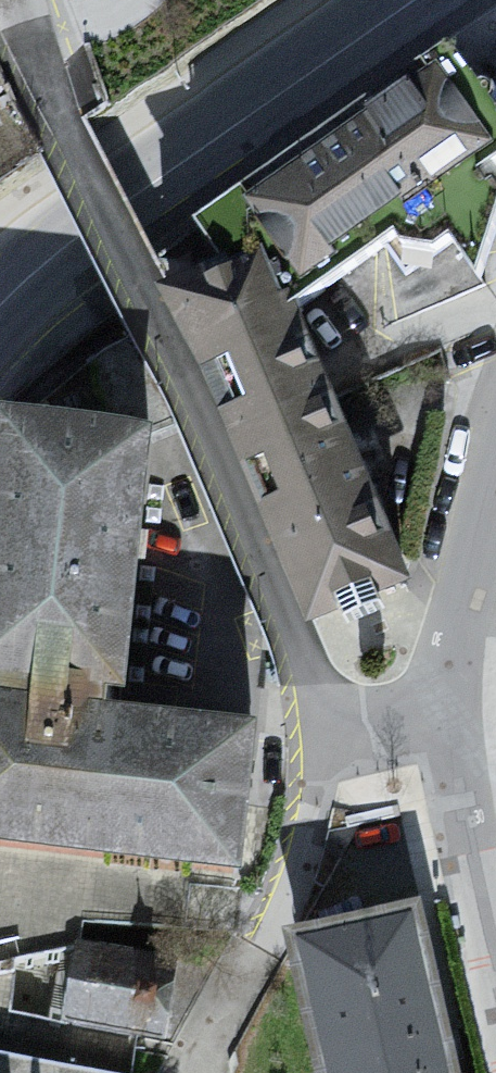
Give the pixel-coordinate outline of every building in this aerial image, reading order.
[(393,283),(435,265),(475,290),(495,224),(495,123),(450,51),(312,142),(376,253),(393,283)] [(376,253),(312,142),(198,221),(219,250),(157,281),(200,363),(298,304),(376,253)] [(411,577),(298,304),(200,363),(314,619),(411,577)] [(0,409),(0,695),(73,708),(56,852),(189,869),(230,874),(248,729),(112,711),(148,428),(0,409)] [(0,695),(0,845),(56,852),(73,708),(0,695)] [(0,845),(0,1054),(96,1072),(134,1072),(140,1037),(63,1023),(78,940),(81,921),(186,927),(189,869),(0,845)] [(280,928),(315,1072),(460,1072),(418,899),(280,928)] [(181,958),(78,940),(63,1023),(140,1037),(166,1041),(181,958)] [(0,1054),(0,1072),(96,1072),(0,1054)]
